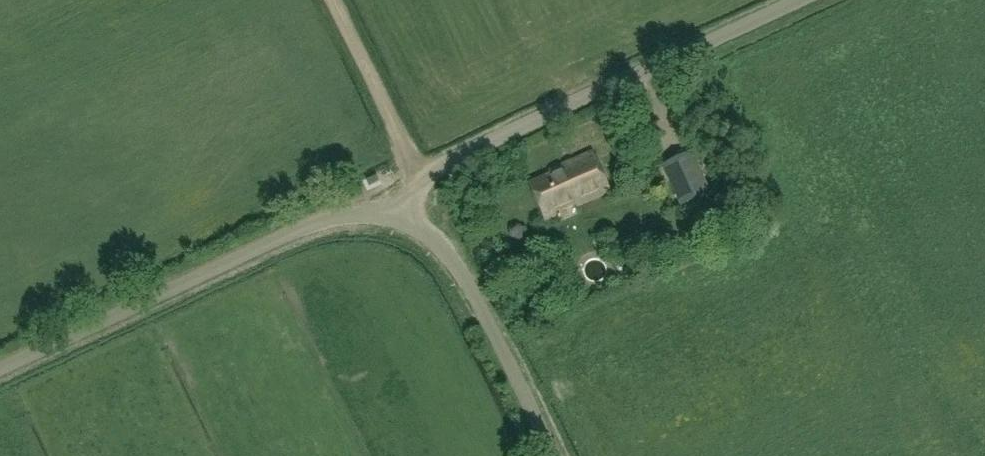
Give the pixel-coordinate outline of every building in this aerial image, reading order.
[(611,191),(593,151),(551,170),(553,174),(531,184),(548,221),(557,217),(554,210),(576,200),(578,206),(611,191)] [(710,192),(694,153),(664,165),(681,205),(710,192)] [(378,181),(375,176),(369,179),(371,184),(378,181)]
